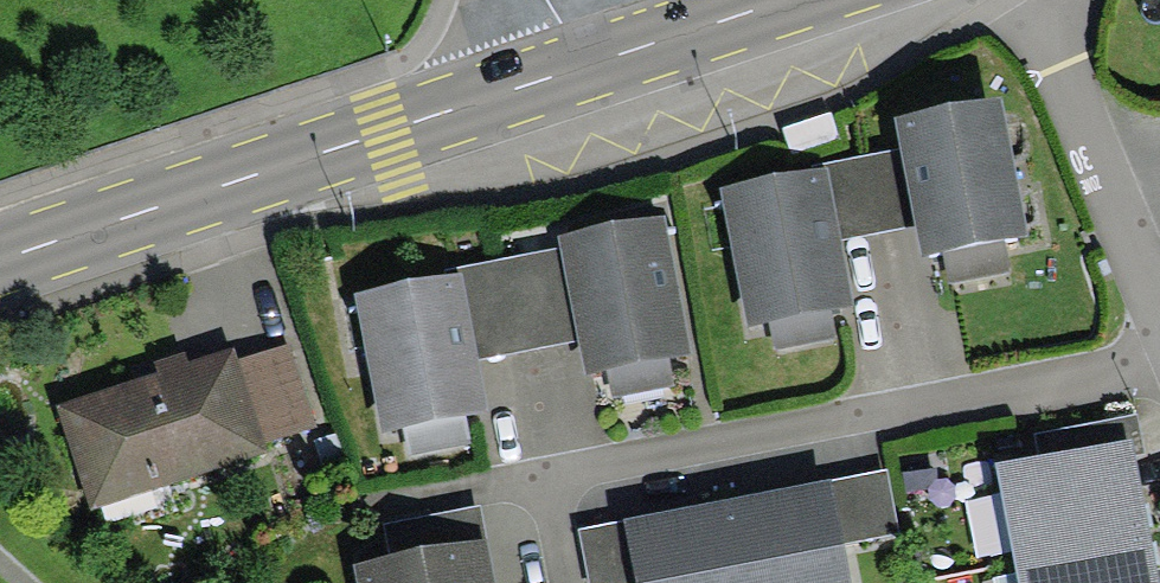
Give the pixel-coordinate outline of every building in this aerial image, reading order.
[(1028,237),(1002,97),(895,117),(901,149),(915,225),(921,256),(1028,237)] [(823,163),(824,168),(830,167),(843,238),(915,225),(901,149),(823,163)] [(824,168),(722,187),(748,326),(856,306),(843,238),(830,167),(824,168)] [(690,354),(664,217),(558,237),(560,248),(578,341),(584,374),(690,354)] [(455,266),(457,274),(460,273),(477,359),(578,341),(560,248),(455,266)] [(457,274),(354,294),(380,431),(487,411),(477,359),(460,273),(457,274)] [(291,343),(237,360),(263,441),(316,425),(291,343)] [(158,373),(58,406),(91,509),(267,452),(263,441),(237,360),(233,349),(189,363),(158,373)] [(158,373),(189,363),(185,350),(154,361),(158,373)] [(1130,439),(1133,455),(1143,453),(1135,415),(1035,435),(1039,457),(1130,439)] [(1039,457),(996,465),(1001,493),(1012,548),(1013,552),(1147,525),(1133,455),(1130,439),(1039,457)] [(887,470),(831,480),(843,543),(899,531),(887,470)] [(843,543),(831,480),(625,520),(637,582),(851,582),(843,543)] [(1012,548),(1001,493),(966,501),(978,556),(1012,548)] [(481,503),(383,521),(390,558),(487,540),(481,503)] [(579,529),(590,582),(637,582),(625,520),(579,529)] [(1147,525),(1013,552),(1017,574),(1019,582),(1159,582),(1147,525)] [(487,540),(390,558),(353,566),(356,582),(496,582),(487,540)] [(1017,574),(994,579),(995,582),(1019,582),(1017,574)]
